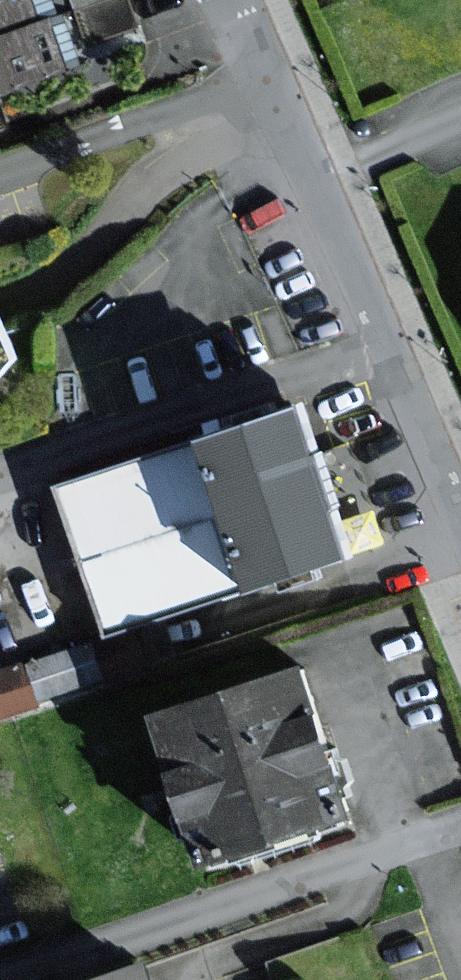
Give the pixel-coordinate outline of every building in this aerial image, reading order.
[(56,77),(41,28),(33,30),(32,28),(23,0),(0,0),(0,95),(56,77)] [(14,359),(0,328),(0,376),(14,359)] [(317,414),(65,485),(107,632),(368,558),(356,518),(409,503),(384,417),(323,434),(317,414)] [(108,677),(93,630),(0,660),(0,711),(108,677)] [(299,669),(152,718),(199,861),(346,813),(299,669)] [(88,979),(144,979),(138,963),(88,979)]
